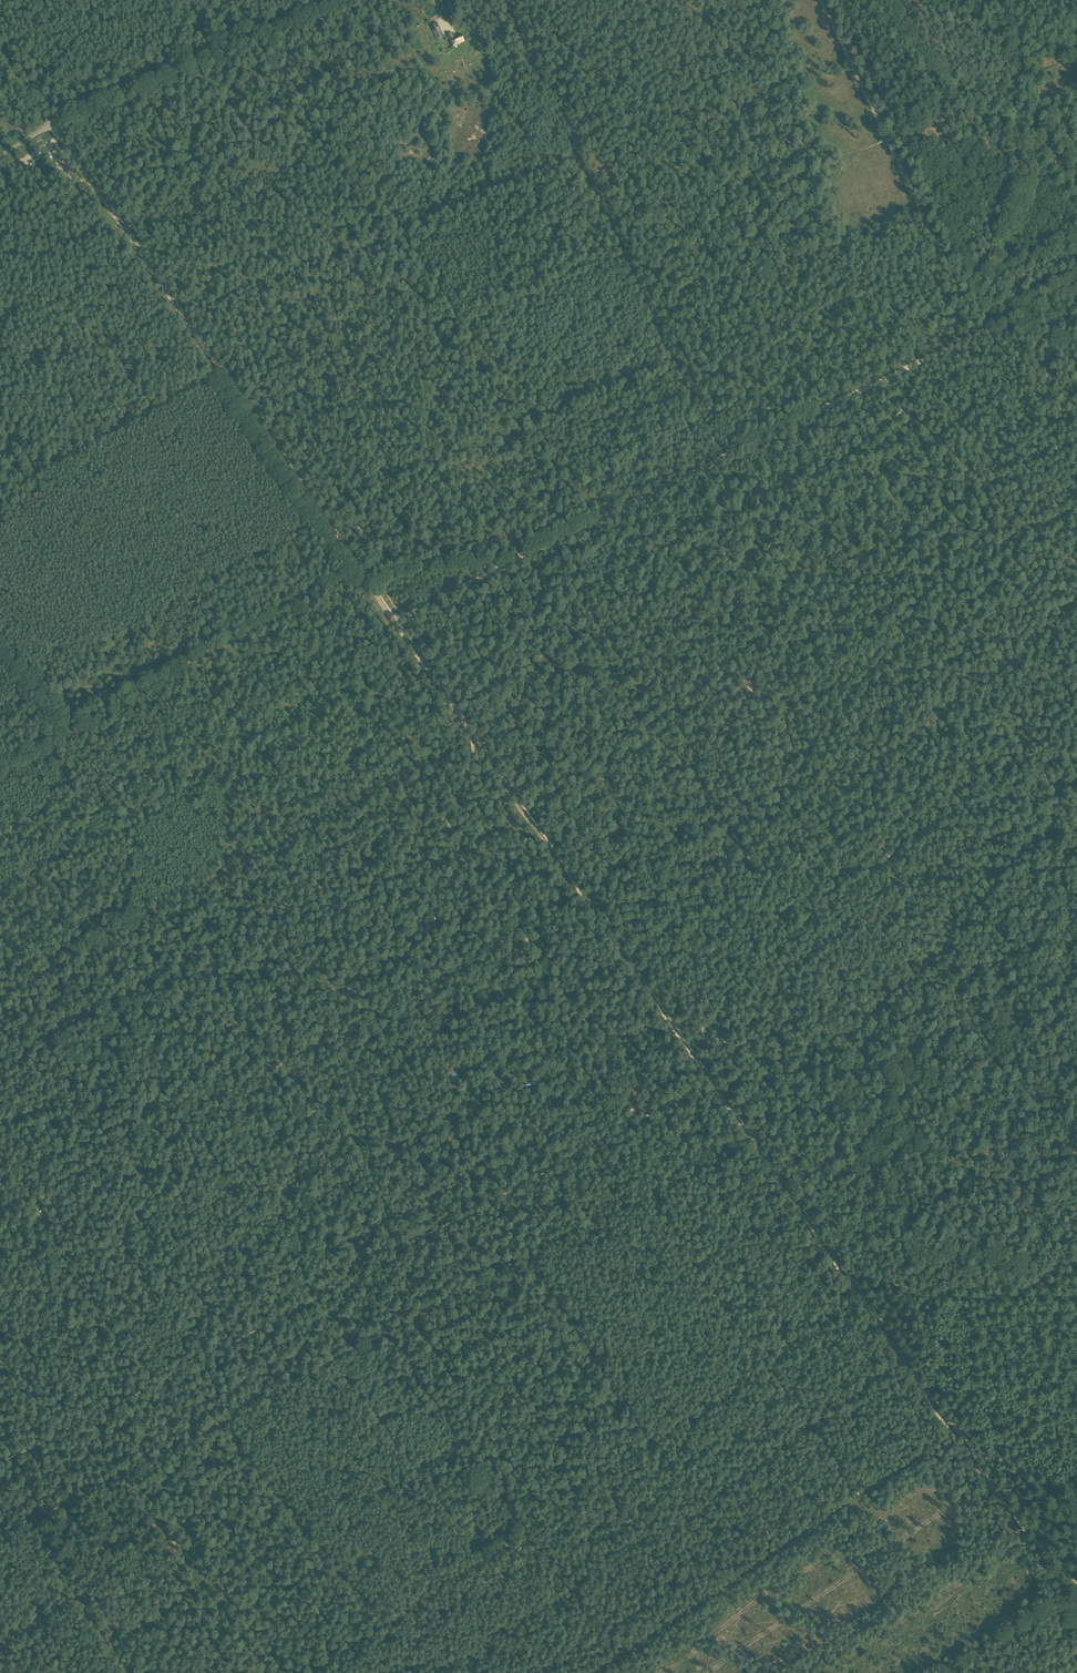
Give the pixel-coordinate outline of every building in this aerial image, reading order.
[(437,39),(443,36),(436,23),(430,26),(437,39)] [(453,46),(464,41),(461,34),(454,38),(452,33),(448,35),(453,46)] [(630,495),(623,500),(626,504),(633,500),(630,495)] [(417,924),(419,928),(426,924),(423,918),(417,921),(418,923),(417,924)] [(513,952),(514,956),(522,954),(521,947),(514,949),(515,951),(513,952)] [(346,989),(348,993),(355,989),(352,983),(346,986),(347,989),(346,989)] [(63,1014),(66,1019),(67,1018),(68,1019),(72,1017),(72,1016),(69,1011),(63,1014)] [(221,1023),(223,1027),(230,1023),(227,1017),(221,1020),(222,1022),(221,1023)] [(450,1071),(452,1075),(459,1072),(456,1065),(450,1068),(451,1071),(450,1071)] [(287,1076),(289,1080),(296,1077),(294,1071),(287,1073),(288,1076),(287,1076)] [(524,1081),(526,1085),(533,1080),(529,1074),(523,1078),(525,1080),(524,1081)] [(156,1100),(150,1103),(151,1106),(150,1106),(152,1110),(159,1106),(156,1100)] [(627,1107),(628,1110),(636,1107),(633,1101),(627,1104),(628,1106),(627,1107)] [(36,1207),(35,1208),(38,1211),(45,1207),(41,1201),(35,1205),(36,1207)]
